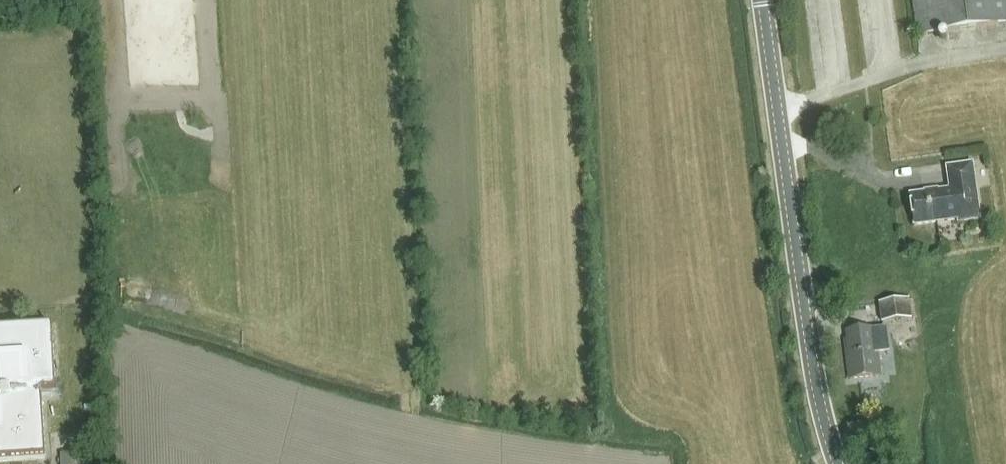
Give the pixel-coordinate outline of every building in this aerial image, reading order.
[(917,36),(1005,24),(1005,0),(912,0),(917,36)] [(958,222),(980,219),(972,163),(946,167),(949,188),(909,194),(914,225),(957,219),(958,222)] [(915,298),(904,299),(879,301),(881,323),(906,321),(907,334),(918,333),(915,298)] [(46,459),(42,394),(56,393),(52,327),(0,330),(0,462),(46,459)] [(850,378),(881,375),(876,333),(869,334),(869,329),(849,331),(850,340),(845,340),(850,378)] [(88,452),(61,453),(61,463),(88,463),(88,452)]
